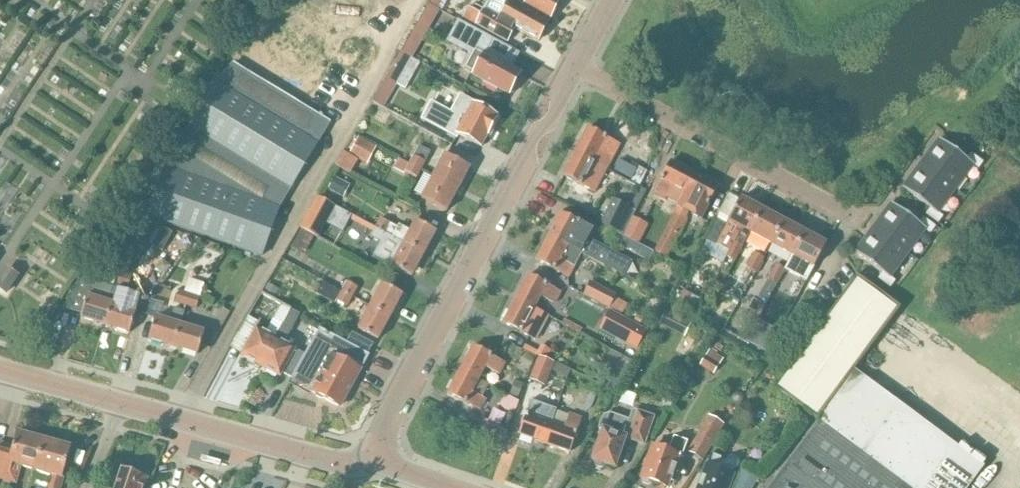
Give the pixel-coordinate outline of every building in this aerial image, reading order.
[(110,235),(145,249),(148,243),(157,227),(146,223),(149,216),(262,256),(269,238),(280,207),(357,78),(374,48),(295,0),(286,0),(285,2),(269,26),(259,20),(235,62),(218,80),(166,167),(158,164),(124,215),(110,235)] [(490,33),(507,43),(515,29),(538,41),(548,22),(508,0),(488,0),(484,9),(481,14),(468,7),(462,18),(490,33)] [(533,9),(550,18),(560,0),(517,0),(533,9)] [(430,5),(413,33),(424,39),(440,10),(438,9),(430,5)] [(458,20),(448,38),(474,52),(464,70),(484,81),(483,83),(497,90),(498,88),(509,94),(510,92),(513,93),(518,84),(516,82),(521,73),(510,67),(518,52),(458,20)] [(384,82),(373,102),(384,108),(397,86),(405,90),(413,77),(394,66),(384,82)] [(431,101),(421,120),(457,139),(460,134),(464,137),(482,146),(490,131),(465,118),(467,115),(473,119),(479,107),(459,96),(451,112),(431,101)] [(467,115),(465,118),(490,131),(498,116),(480,107),(479,107),(473,119),(467,115)] [(576,151),(608,168),(620,144),(588,128),(576,151)] [(377,147),(373,145),(360,138),(357,142),(354,140),(349,149),(352,151),(350,155),(368,165),(377,147)] [(924,165),(957,190),(975,166),(979,169),(984,162),(971,153),(967,159),(940,139),(929,153),(931,155),(924,165)] [(409,164),(421,170),(431,151),(420,145),(414,156),(414,155),(409,164)] [(608,168),(576,151),(563,176),(595,193),(608,168)] [(433,176),(458,190),(470,167),(445,154),(433,176)] [(416,180),(421,170),(409,164),(399,158),(394,169),(416,180)] [(631,179),(631,181),(640,186),(648,171),(633,162),(631,166),(621,161),(615,171),(631,179)] [(671,161),(661,179),(653,194),(665,200),(667,197),(679,203),(695,174),(671,161)] [(930,208),(926,214),(938,223),(943,217),(939,214),(957,190),(924,165),(916,176),(914,174),(903,188),(930,208)] [(679,203),(677,206),(689,213),(701,219),(709,204),(719,187),(695,174),(685,193),(679,203)] [(421,198),(429,202),(447,212),(458,190),(433,176),(421,198)] [(336,177),(328,190),(344,198),(351,185),(336,177)] [(317,197),(300,228),(318,238),(335,206),(318,197),(317,197)] [(730,221),(728,225),(716,218),(704,239),(708,242),(716,246),(717,245),(729,252),(726,256),(735,261),(751,233),(750,232),(762,210),(740,198),(728,221),(730,221)] [(619,233),(631,210),(612,200),(600,223),(619,233)] [(644,210),(653,215),(658,206),(648,201),(644,210)] [(876,230),(909,254),(927,230),(931,233),(936,227),(924,218),(919,223),(892,203),(881,218),(884,220),(876,230)] [(783,222),(762,210),(750,232),(751,233),(771,244),(783,222)] [(562,213),(549,237),(581,254),(581,253),(625,276),(633,261),(589,238),(593,230),(579,222),(562,213)] [(675,214),(668,227),(679,234),(687,220),(675,214)] [(633,217),(624,235),(639,244),(648,225),(633,217)] [(381,218),(376,228),(388,234),(404,242),(404,243),(424,253),(436,231),(416,220),(410,230),(399,224),(398,227),(381,218)] [(793,255),(805,233),(783,222),(771,244),(793,255)] [(151,245),(151,246),(163,252),(173,233),(161,227),(160,229),(151,245)] [(388,234),(376,228),(371,237),(383,243),(388,234)] [(891,279),(909,255),(909,254),(876,230),(869,240),(866,238),(855,253),(883,273),(878,278),(891,288),(895,282),(891,279)] [(805,233),(793,255),(814,267),(826,245),(805,233)] [(581,254),(549,237),(536,261),(568,277),(581,254)] [(708,242),(703,251),(712,257),(717,247),(716,246),(708,242)] [(412,276),(424,253),(404,243),(392,265),(412,276)] [(747,267),(757,273),(765,258),(755,253),(747,267)] [(769,278),(778,283),(786,269),(777,264),(769,278)] [(4,274),(0,280),(0,288),(6,292),(17,275),(7,269),(4,274)] [(131,275),(122,272),(118,285),(128,288),(132,276),(131,275)] [(529,275),(516,299),(535,309),(541,296),(554,303),(560,292),(529,275)] [(775,386),(819,418),(854,370),(901,307),(857,275),(775,386)] [(799,295),(807,281),(797,276),(789,290),(799,295)] [(190,279),(185,292),(180,290),(176,302),(186,305),(194,280),(190,279)] [(194,280),(186,305),(196,308),(200,297),(204,284),(194,280)] [(343,291),(354,297),(359,288),(347,282),(343,291)] [(617,294),(591,282),(584,297),(610,309),(617,294)] [(268,283),(263,292),(274,299),(279,289),(268,283)] [(402,294),(385,285),(382,284),(370,306),(390,317),(402,294)] [(113,299),(105,325),(130,333),(141,296),(127,292),(128,288),(118,285),(113,299)] [(693,287),(695,295),(704,293),(702,285),(693,287)] [(349,306),(354,297),(343,291),(338,300),(349,306)] [(685,291),(676,307),(694,315),(699,305),(702,300),(685,291)] [(105,325),(113,299),(103,296),(101,300),(88,296),(81,318),(105,325)] [(504,323),(521,332),(536,340),(548,316),(535,309),(516,299),(504,323)] [(257,327),(254,331),(241,355),(261,366),(292,310),(282,304),(274,319),(283,324),(275,338),(257,327)] [(378,339),(390,317),(370,306),(359,329),(378,339)] [(174,346),(180,325),(184,311),(174,308),(170,321),(156,317),(149,339),(174,346)] [(292,310),(261,366),(280,376),(295,349),(284,343),(300,314),(292,310)] [(610,310),(599,330),(637,350),(648,330),(610,310)] [(691,322),(667,310),(659,324),(684,337),(691,322)] [(559,320),(566,324),(570,317),(564,313),(559,320)] [(180,325),(174,346),(198,354),(205,332),(180,325)] [(321,328),(302,361),(292,379),(314,390),(313,392),(318,395),(332,368),(346,342),(321,328)] [(332,368),(355,381),(369,355),(368,354),(373,344),(356,334),(352,332),(346,342),(332,368)] [(549,358),(552,350),(542,345),(538,352),(549,358)] [(461,370),(479,379),(486,367),(500,374),(506,363),(474,346),(461,370)] [(714,374),(724,359),(710,350),(701,365),(714,374)] [(549,358),(538,352),(537,355),(541,356),(531,380),(544,386),(551,369),(568,378),(571,369),(548,359),(549,358)] [(632,360),(625,356),(607,388),(614,392),(632,360)] [(340,407),(355,381),(332,368),(318,395),(340,407)] [(479,379),(461,370),(448,394),(480,411),(486,399),(483,397),(489,385),(479,379)] [(984,467),(854,370),(819,418),(767,487),(968,487),(984,467)] [(523,385),(516,382),(510,395),(518,399),(523,385)] [(625,387),(621,405),(636,408),(640,390),(625,387)] [(560,403),(573,408),(577,396),(564,392),(560,403)] [(506,394),(499,405),(505,410),(515,415),(519,401),(506,394)] [(519,434),(545,443),(556,411),(544,406),(544,405),(531,400),(519,434)] [(603,430),(599,441),(592,460),(615,468),(626,438),(644,445),(654,417),(633,409),(630,419),(619,416),(612,413),(605,416),(601,422),(601,428),(603,430)] [(570,452),(577,434),(582,418),(569,413),(569,416),(556,411),(545,443),(570,452)] [(724,424),(710,415),(689,451),(704,459),(724,424)] [(16,483),(21,466),(35,470),(44,439),(18,432),(14,446),(0,443),(0,479),(16,483)] [(715,448),(725,451),(730,439),(719,435),(715,448)] [(653,447),(649,459),(642,478),(667,487),(673,471),(677,472),(688,442),(674,437),(669,452),(653,447)] [(44,439),(35,470),(54,476),(50,487),(61,487),(64,477),(63,477),(72,447),(44,439)] [(703,478),(699,487),(728,487),(732,475),(717,469),(721,457),(711,454),(703,478)] [(748,470),(737,487),(749,487),(756,475),(748,470)] [(146,479),(122,471),(117,487),(143,487),(146,479)]
